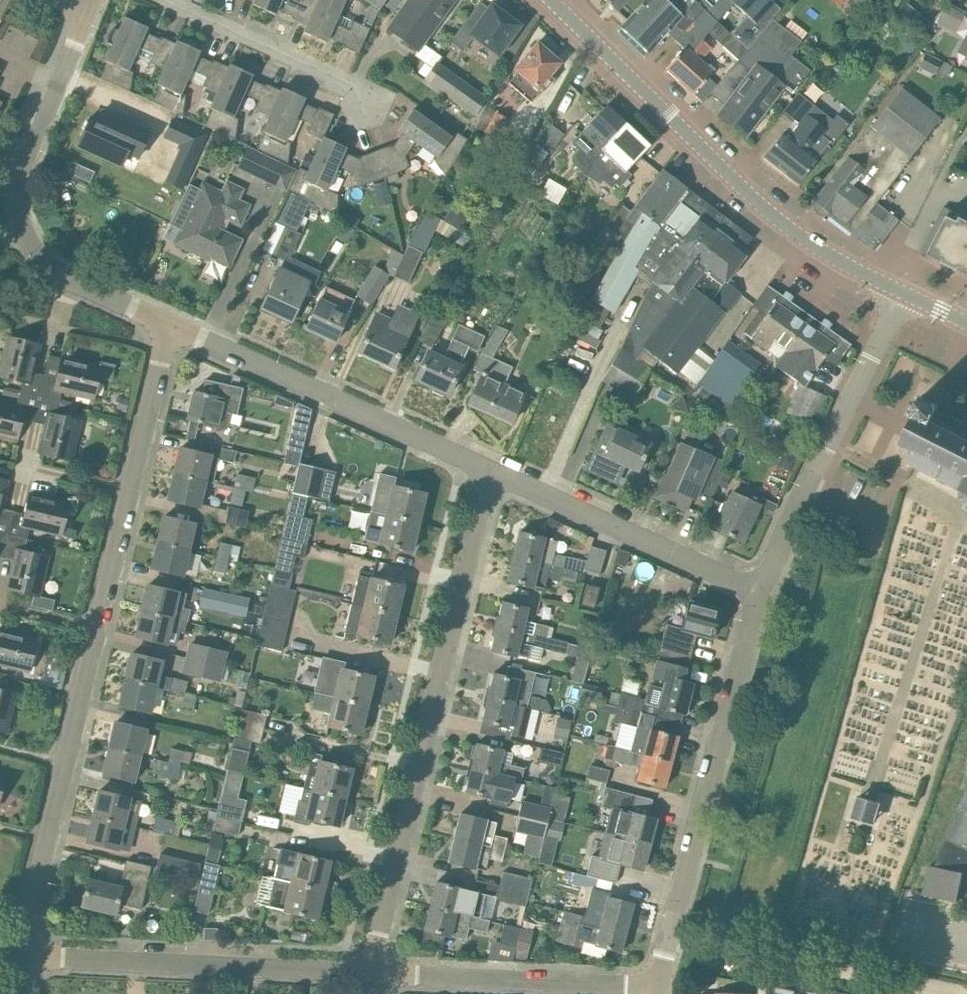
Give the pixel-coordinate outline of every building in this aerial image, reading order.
[(305,25),(318,0),(300,0),(299,2),(294,0),(255,0),(253,5),(275,14),(279,5),(285,7),(287,13),(293,16),(292,18),(305,25)] [(330,33),(335,35),(337,41),(343,44),(342,46),(359,54),(370,28),(372,29),(380,11),(370,6),(361,24),(353,21),(349,31),(334,24),(344,0),(350,2),(352,0),(318,0),(305,25),(307,25),(304,32),(326,42),(330,33)] [(380,8),(385,0),(367,0),(380,8)] [(433,68),(425,79),(463,107),(459,114),(470,122),(487,98),(438,63),(442,57),(423,43),(454,0),(407,0),(387,28),(418,51),(415,55),(433,68)] [(616,11),(627,0),(605,0),(616,11)] [(648,51),(666,32),(674,40),(682,31),(703,8),(694,0),(645,0),(621,27),(648,51)] [(697,2),(706,9),(711,3),(707,0),(698,0),(697,2)] [(730,32),(748,49),(773,19),(772,18),(780,8),(771,0),(736,0),(733,3),(746,15),(730,32)] [(945,4),(936,23),(955,33),(965,14),(945,4)] [(502,53),(511,41),(508,39),(519,25),(517,23),(519,21),(507,13),(505,15),(491,5),(476,26),(466,19),(450,41),(463,51),(473,36),(497,54),(500,51),(502,53)] [(682,31),(674,40),(683,48),(665,68),(694,93),(709,76),(714,71),(701,60),(712,47),(703,39),(718,23),(703,8),(682,31)] [(112,45),(105,61),(107,61),(99,78),(130,91),(130,90),(133,72),(128,70),(138,45),(154,52),(149,62),(165,69),(176,43),(161,36),(160,39),(153,36),(148,39),(142,36),(147,27),(125,17),(119,29),(114,27),(112,29),(110,32),(109,34),(108,37),(107,40),(107,42),(112,45)] [(801,42),(773,19),(748,49),(736,62),(749,73),(717,114),(746,136),(785,86),(791,91),(810,67),(792,53),(801,42)] [(730,33),(721,25),(712,34),(724,45),(733,36),(730,33)] [(914,46),(922,35),(913,28),(904,39),(914,46)] [(152,101),(182,115),(183,114),(185,95),(180,93),(191,69),(206,76),(202,86),(211,89),(217,92),(229,67),(213,60),(212,63),(206,60),(200,62),(195,60),(199,50),(177,41),(176,43),(165,69),(158,84),(159,85),(152,101)] [(538,44),(518,67),(520,69),(509,82),(531,102),(553,77),(549,74),(559,62),(538,44)] [(947,77),(953,66),(942,61),(936,71),(947,77)] [(204,125),(235,139),(235,137),(238,119),(233,117),(244,93),(259,100),(254,109),(270,116),(281,90),(266,84),(265,86),(259,84),(253,86),(248,83),(252,74),(230,64),(229,67),(217,92),(213,103),(210,108),(212,109),(204,125)] [(717,83),(709,76),(694,93),(702,100),(717,83)] [(257,149),(287,162),(288,161),(290,143),(285,140),(296,116),(311,123),(307,133),(322,140),(324,137),(334,114),(319,107),(317,110),(311,107),(305,110),(300,107),(304,98),(282,88),(281,90),(270,116),(263,132),(264,132),(257,149)] [(901,88),(870,127),(910,158),(940,118),(901,88)] [(213,103),(217,92),(211,89),(206,100),(213,103)] [(821,156),(829,146),(848,123),(837,114),(832,119),(798,92),(781,113),(798,126),(790,136),(784,131),(765,155),(798,182),(819,155),(821,156)] [(573,163),(586,175),(593,162),(594,162),(605,150),(603,147),(626,122),(607,104),(572,142),(580,150),(573,156),(573,163)] [(485,107),(475,126),(499,139),(509,119),(485,107)] [(374,151),(384,178),(409,168),(405,156),(415,142),(436,157),(434,160),(444,175),(445,176),(467,140),(455,131),(450,137),(412,110),(398,129),(407,136),(403,140),(397,141),(393,147),(391,145),(374,151)] [(121,165),(127,153),(138,158),(150,132),(102,111),(98,120),(91,117),(78,146),(121,165)] [(200,151),(208,132),(172,116),(163,134),(182,142),(200,151)] [(618,186),(629,174),(625,171),(650,145),(626,122),(603,147),(605,150),(594,162),(593,162),(586,175),(600,184),(604,180),(612,188),(615,184),(618,186)] [(550,123),(535,142),(537,143),(529,153),(541,162),(548,153),(549,154),(565,134),(550,123)] [(910,158),(870,127),(812,201),(876,251),(899,221),(876,203),(910,158)] [(384,178),(374,151),(360,157),(358,159),(352,157),(346,159),(341,156),(345,147),(324,137),(322,140),(308,172),(299,168),(290,189),(336,215),(338,194),(326,189),(337,165),(352,172),(358,187),(376,180),(384,178)] [(279,161),(261,152),(251,175),(269,184),(279,161)] [(716,211),(689,190),(687,192),(685,190),(687,188),(664,170),(630,212),(621,205),(606,225),(626,240),(617,256),(615,255),(589,301),(590,302),(581,319),(599,329),(608,312),(613,315),(635,276),(650,288),(654,282),(666,291),(675,280),(673,279),(688,258),(687,257),(698,244),(694,240),(716,211)] [(387,176),(389,182),(399,179),(396,173),(387,176)] [(179,229),(173,242),(204,257),(205,255),(228,266),(241,240),(222,231),(229,218),(241,224),(251,205),(239,199),(244,189),(226,180),(221,190),(202,181),(199,189),(190,184),(170,224),(179,229)] [(277,220),(296,229),(309,200),(290,192),(277,220)] [(453,207),(445,220),(460,229),(468,216),(453,207)] [(922,252),(928,255),(951,210),(945,207),(922,252)] [(943,263),(959,270),(966,274),(966,217),(961,214),(951,210),(948,216),(928,256),(943,263)] [(419,221),(408,245),(423,252),(425,253),(435,230),(441,217),(426,211),(420,222),(419,221)] [(654,282),(650,288),(642,299),(620,349),(651,369),(658,358),(676,372),(723,311),(724,312),(740,291),(726,281),(750,245),(746,242),(750,236),(718,212),(716,211),(694,240),(698,244),(687,257),(688,258),(673,279),(675,280),(666,291),(654,282)] [(460,229),(445,220),(441,217),(435,230),(463,247),(470,236),(460,229)] [(285,226),(272,254),(284,259),(288,261),(290,257),(301,234),(285,226)] [(423,252),(408,245),(393,276),(408,283),(423,252)] [(372,306),(391,276),(374,266),(356,296),(372,306)] [(308,279),(281,267),(262,307),(289,320),(308,279)] [(782,294),(767,284),(752,304),(760,310),(744,332),(767,349),(774,339),(785,347),(794,336),(808,316),(809,314),(790,300),(793,295),(785,290),(782,294)] [(320,298),(319,300),(305,330),(335,344),(350,312),(349,311),(354,300),(327,288),(321,298),(320,298)] [(399,304),(391,321),(375,314),(358,353),(392,368),(409,330),(417,313),(399,304)] [(418,340),(431,347),(446,322),(433,314),(418,340)] [(809,314),(808,316),(794,336),(806,345),(798,356),(815,368),(824,356),(834,363),(848,343),(850,344),(828,328),(831,323),(823,317),(820,322),(809,314)] [(460,366),(469,346),(477,350),(484,336),(459,324),(443,358),(427,351),(415,378),(434,387),(432,391),(443,396),(445,392),(448,393),(461,367),(460,366)] [(492,357),(504,337),(493,332),(481,352),(473,370),(481,373),(467,403),(510,422),(524,392),(505,383),(512,366),(492,357)] [(39,398),(45,375),(33,372),(39,343),(8,336),(0,369),(0,377),(22,382),(19,394),(39,398)] [(806,345),(794,336),(785,347),(773,364),(803,385),(815,368),(798,356),(806,345)] [(759,361),(728,340),(697,384),(728,406),(759,361)] [(651,369),(620,349),(602,380),(634,399),(651,369)] [(45,375),(39,398),(59,403),(61,391),(92,399),(100,366),(62,357),(62,358),(50,355),(45,375)] [(194,441),(199,422),(228,429),(231,414),(236,415),(242,388),(205,379),(202,393),(193,391),(186,419),(190,420),(186,439),(194,441)] [(804,386),(791,414),(815,424),(827,397),(804,386)] [(17,440),(22,419),(34,422),(39,398),(19,394),(16,406),(0,402),(0,436),(17,440)] [(943,412),(945,406),(922,395),(911,415),(914,416),(902,443),(904,443),(902,446),(903,451),(906,455),(910,456),(913,455),(910,463),(960,489),(959,500),(964,509),(966,511),(966,424),(943,412)] [(295,404),(278,396),(275,405),(294,409),(295,404)] [(56,415),(59,403),(39,398),(34,422),(46,425),(39,452),(70,460),(79,421),(56,415)] [(117,409),(126,411),(129,400),(120,398),(117,409)] [(607,422),(587,466),(610,476),(617,460),(638,469),(650,442),(607,422)] [(306,430),(292,427),(284,462),(298,466),(306,430)] [(711,493),(725,461),(681,442),(667,474),(663,473),(654,495),(686,509),(691,496),(695,497),(699,488),(711,493)] [(210,457),(210,454),(180,447),(174,473),(204,480),(213,482),(216,471),(207,469),(210,457)] [(319,499),(326,469),(300,463),(299,467),(293,492),(319,499)] [(108,478),(113,475),(114,469),(111,465),(105,464),(100,467),(99,472),(102,477),(108,478)] [(198,506),(204,480),(174,473),(168,499),(198,506)] [(730,477),(722,473),(718,482),(725,486),(730,477)] [(237,474),(234,487),(246,490),(252,491),(254,478),(237,474)] [(8,535),(13,512),(1,509),(7,481),(0,479),(0,533),(8,535)] [(393,485),(390,499),(386,514),(417,522),(424,493),(393,485)] [(243,506),(246,490),(234,487),(230,504),(243,506)] [(711,497),(700,523),(714,529),(714,528),(742,540),(758,503),(731,491),(725,503),(711,497)] [(8,535),(27,539),(30,528),(61,535),(68,504),(29,495),(24,515),(13,512),(8,535)] [(762,497),(759,505),(774,511),(777,504),(762,497)] [(249,511),(228,506),(225,523),(246,527),(249,511)] [(411,551),(417,522),(386,514),(369,511),(363,540),(411,551)] [(288,514),(282,538),(308,545),(314,520),(288,514)] [(164,516),(158,542),(188,549),(194,523),(164,516)] [(519,532),(513,555),(584,573),(585,569),(587,562),(553,553),(556,541),(544,538),(519,532)] [(27,539),(8,535),(2,557),(14,560),(7,588),(38,596),(48,557),(24,551),(27,539)] [(305,558),(308,545),(282,538),(275,569),(291,573),(295,556),(305,558)] [(194,577),(199,555),(187,552),(188,549),(158,542),(152,568),(182,575),(182,574),(194,577)] [(238,560),(241,548),(233,546),(221,543),(218,555),(238,560)] [(585,569),(600,573),(607,551),(591,546),(587,562),(585,569)] [(218,555),(214,572),(226,575),(229,561),(237,563),(238,560),(218,555)] [(513,555),(507,580),(544,589),(547,576),(581,585),(584,573),(513,555)] [(358,576),(353,604),(396,614),(402,586),(371,579),(358,576)] [(294,589),(272,584),(260,631),(286,637),(297,590),(294,589)] [(593,607),(599,587),(586,584),(581,603),(593,607)] [(142,611),(172,618),(178,592),(148,585),(142,611)] [(220,593),(204,589),(200,604),(235,612),(239,596),(220,593)] [(698,633),(712,637),(719,609),(689,601),(682,629),(667,625),(659,655),(690,663),(698,633)] [(496,625),(522,632),(546,638),(549,627),(524,621),(527,608),(501,602),(496,625)] [(353,604),(345,632),(358,635),(389,643),(396,614),(353,604)] [(169,629),(182,633),(185,622),(172,618),(142,611),(136,637),(166,644),(169,629)] [(580,617),(577,631),(589,634),(592,620),(580,617)] [(569,643),(546,638),(522,632),(496,625),(490,650),(529,659),(532,646),(566,654),(569,643)] [(29,671),(37,639),(0,631),(0,664),(29,671)] [(282,652),(286,637),(260,631),(256,646),(249,673),(250,674),(249,676),(267,681),(267,679),(271,680),(279,651),(282,652)] [(189,643),(186,657),(226,667),(229,652),(189,643)] [(575,644),(569,643),(566,654),(572,655),(575,644)] [(159,674),(162,660),(132,653),(126,679),(156,686),(169,689),(172,677),(159,674)] [(186,657),(182,674),(222,683),(226,667),(186,657)] [(641,713),(659,718),(662,707),(686,713),(689,702),(687,701),(692,682),(681,679),(684,669),(656,662),(652,677),(665,680),(663,688),(648,685),(644,700),(641,713)] [(335,697),(366,705),(373,676),(342,668),(335,697)] [(585,675),(573,672),(571,679),(583,682),(585,675)] [(493,673),(487,697),(537,709),(537,710),(549,713),(551,707),(546,701),(516,693),(519,679),(493,673)] [(120,705),(150,712),(156,686),(126,679),(120,705)] [(601,691),(584,686),(582,696),(598,701),(599,701),(601,691)] [(55,710),(57,703),(59,692),(50,689),(47,700),(46,708),(55,710)] [(7,733),(16,694),(0,690),(0,731),(7,733)] [(197,696),(184,693),(181,707),(193,710),(197,696)] [(366,705),(335,697),(316,693),(312,710),(331,714),(328,726),(359,734),(366,705)] [(616,707),(641,713),(644,700),(620,694),(617,706),(616,707)] [(487,697),(481,721),(512,729),(510,736),(524,740),(532,710),(537,711),(537,710),(537,709),(487,697)] [(599,701),(598,701),(596,708),(615,713),(616,707),(617,706),(599,701)] [(615,713),(613,721),(635,727),(629,751),(671,761),(678,736),(656,730),(659,718),(641,713),(616,707),(615,713)] [(238,723),(265,729),(268,716),(241,709),(238,723)] [(558,717),(554,737),(568,740),(572,720),(558,717)] [(116,722),(110,748),(139,755),(145,729),(116,722)] [(232,749),(227,770),(245,774),(250,753),(253,743),(260,745),(265,729),(238,723),(232,749)] [(503,750),(476,744),(471,768),(497,774),(514,778),(513,779),(521,781),(524,768),(500,763),(503,750)] [(636,779),(664,786),(671,761),(629,751),(608,745),(604,758),(629,764),(629,763),(640,766),(636,779)] [(133,781),(139,755),(110,748),(104,774),(133,781)] [(172,748),(168,762),(181,765),(182,763),(190,764),(192,753),(172,748)] [(564,754),(540,748),(536,763),(560,769),(564,754)] [(323,757),(312,754),(304,788),(344,797),(351,768),(322,761),(323,757)] [(178,779),(181,765),(168,762),(161,760),(157,774),(178,779)] [(588,766),(585,780),(605,785),(609,771),(588,766)] [(514,778),(497,774),(471,768),(465,792),(491,798),(489,804),(507,808),(513,779),(514,778)] [(544,781),(548,788),(556,783),(552,776),(544,781)] [(556,787),(566,789),(569,779),(559,777),(556,787)] [(614,809),(608,833),(649,843),(655,818),(631,812),(636,795),(602,786),(599,796),(603,796),(600,806),(614,809)] [(224,787),(220,801),(245,807),(247,801),(237,798),(239,790),(224,787)] [(338,826),(344,797),(304,788),(301,800),(299,800),(294,822),(314,826),(316,820),(338,826)] [(93,817),(123,824),(136,827),(142,801),(100,791),(93,817)] [(944,837),(947,838),(939,854),(936,867),(930,866),(924,895),(958,902),(959,898),(966,899),(966,791),(944,837)] [(859,796),(852,819),(874,826),(881,802),(859,796)] [(217,815),(242,822),(245,807),(220,801),(217,815)] [(520,802),(516,815),(547,822),(550,809),(520,802)] [(454,837),(480,844),(504,849),(508,838),(494,834),(496,822),(486,820),(459,813),(454,837)] [(217,815),(213,830),(238,836),(242,822),(217,815)] [(516,815),(513,833),(543,840),(547,822),(516,815)] [(173,836),(178,837),(182,822),(156,816),(152,831),(173,836)] [(136,827),(123,824),(93,817),(87,842),(117,850),(120,837),(133,840),(136,827)] [(642,869),(649,843),(608,833),(602,857),(592,855),(587,875),(598,878),(616,882),(621,864),(642,869)] [(215,863),(222,836),(213,834),(206,860),(215,863)] [(485,870),(488,860),(501,863),(504,849),(480,844),(454,837),(448,861),(475,868),(485,870)] [(275,878),(323,889),(330,860),(282,849),(275,878)] [(156,867),(198,877),(201,863),(160,853),(156,867)] [(151,866),(147,865),(126,860),(120,886),(88,879),(82,905),(115,913),(118,903),(141,909),(151,866)] [(199,888),(194,912),(209,915),(214,891),(221,866),(206,862),(199,888)] [(502,872),(498,885),(529,892),(533,879),(502,872)] [(595,889),(598,878),(587,875),(575,872),(572,883),(595,889)] [(275,880),(263,877),(256,903),(268,907),(316,918),(323,889),(275,878),(275,880)] [(484,894),(496,897),(498,885),(476,879),(473,891),(435,882),(430,905),(479,917),(484,894)] [(529,892),(498,885),(496,897),(496,899),(526,906),(529,892)] [(564,911),(602,921),(627,927),(633,904),(608,897),(605,910),(567,900),(564,911)] [(488,932),(491,920),(479,917),(430,905),(424,930),(450,936),(453,923),(488,932)] [(620,951),(627,927),(564,911),(556,941),(581,948),(582,943),(595,947),(595,944),(620,951)] [(512,959),(515,949),(519,929),(504,925),(499,945),(501,946),(498,959),(512,959)] [(445,935),(424,930),(421,943),(442,948),(445,935)] [(788,981),(773,978),(772,984),(769,984),(768,988),(758,986),(757,993),(785,993),(788,981)] [(785,993),(803,993),(803,991),(801,990),(802,984),(788,981),(785,993)]
